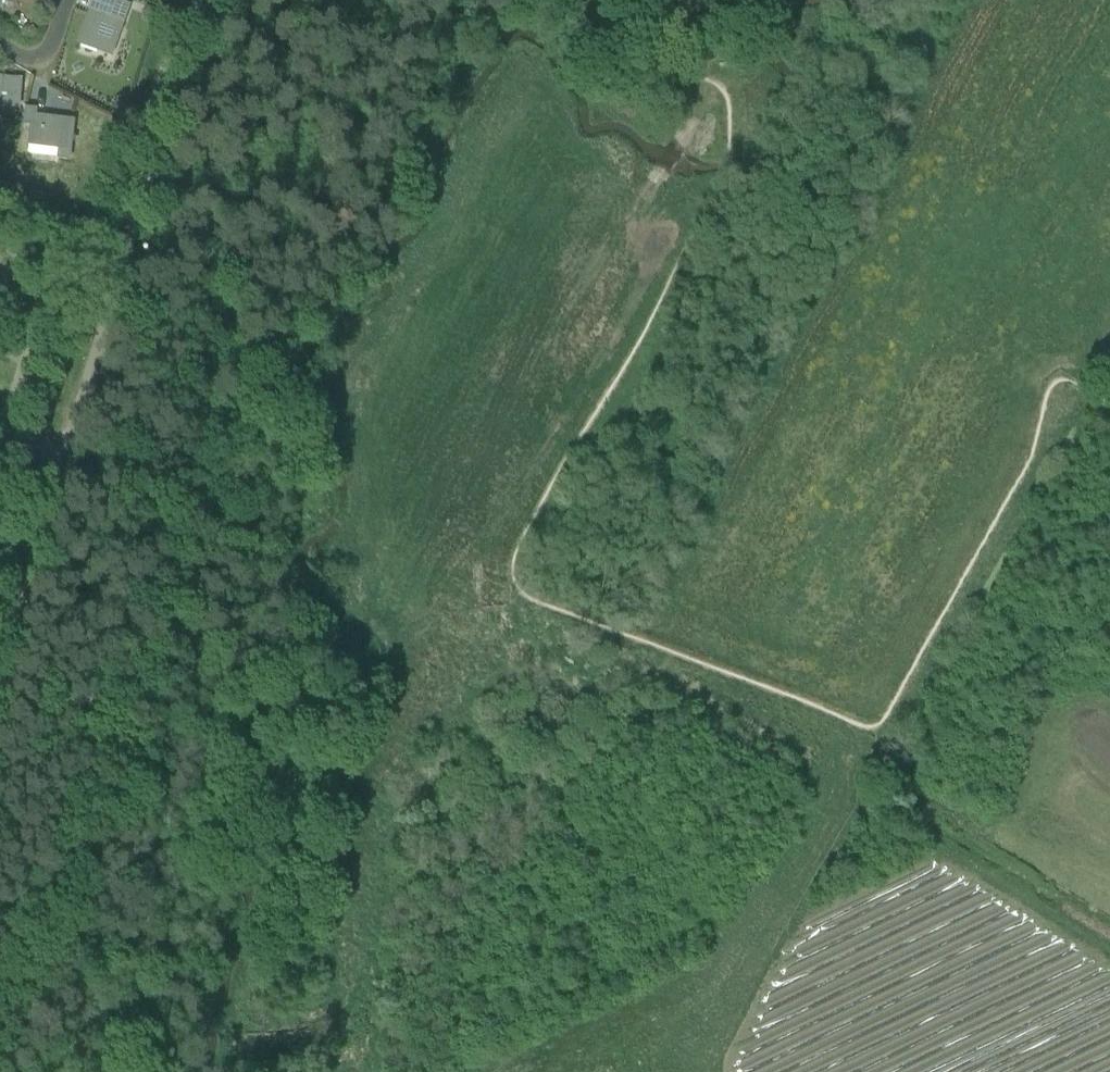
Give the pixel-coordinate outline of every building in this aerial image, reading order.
[(99,46),(97,50),(111,55),(128,7),(108,0),(93,0),(79,39),(99,46)] [(144,6),(141,14),(151,18),(154,10),(144,6)] [(17,107),(19,91),(14,91),(15,79),(0,78),(0,106),(17,107)] [(115,101),(110,114),(120,118),(125,105),(115,101)] [(28,147),(42,149),(44,135),(61,137),(58,158),(68,160),(73,121),(35,116),(34,126),(31,126),(28,147)] [(0,182),(0,193),(10,197),(14,187),(0,182)]
